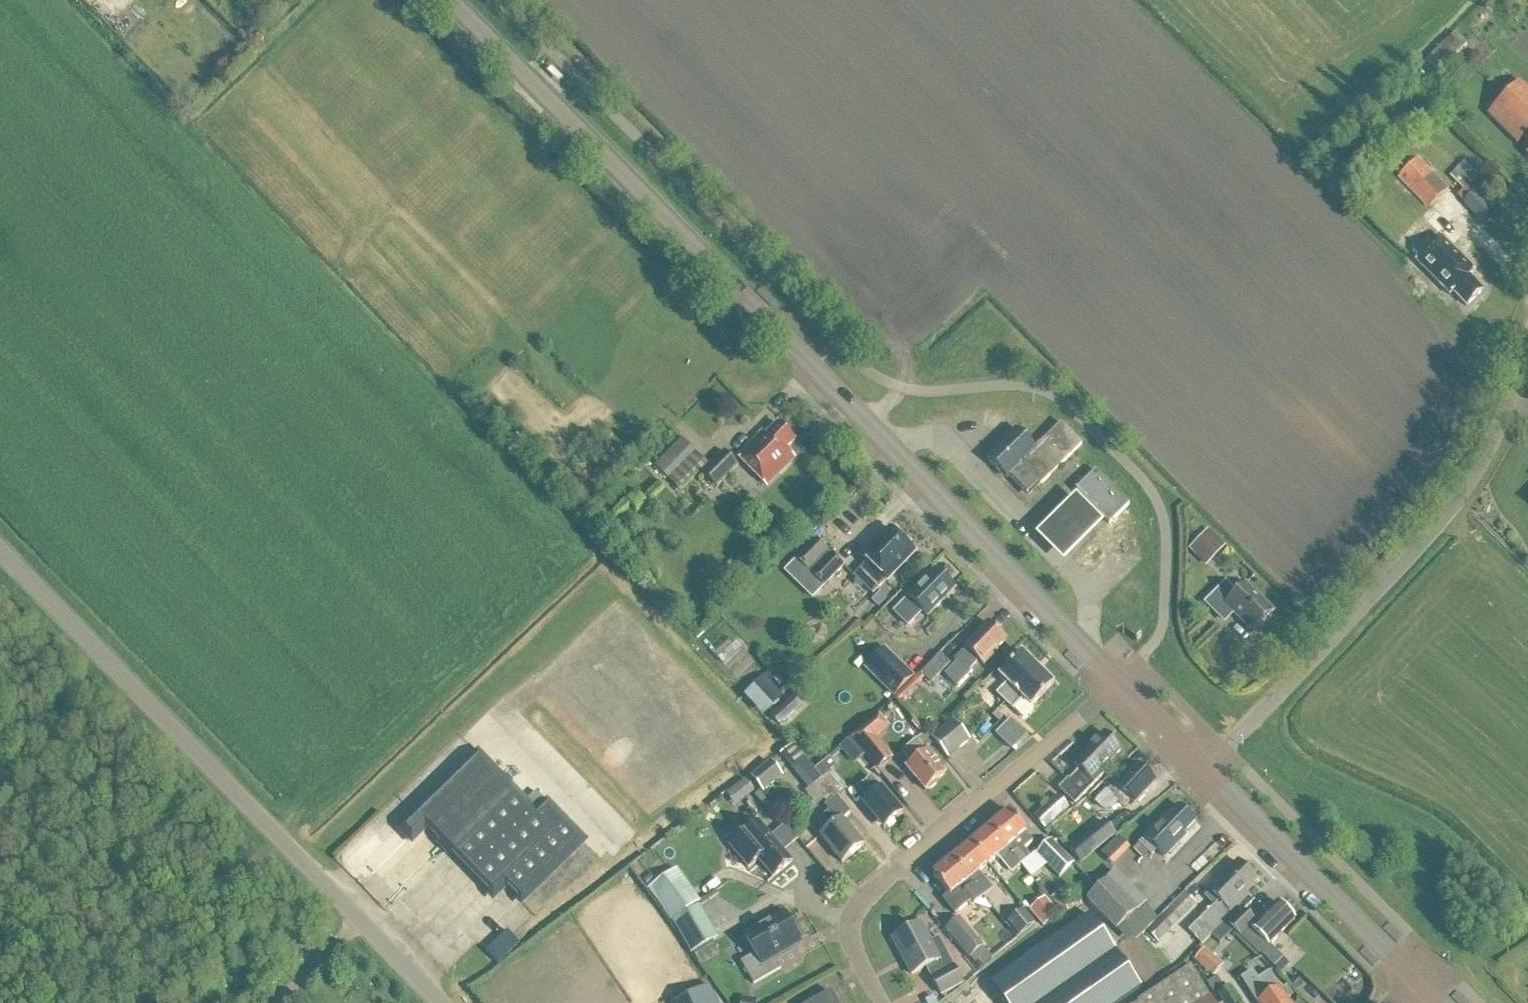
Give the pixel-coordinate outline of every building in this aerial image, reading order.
[(1527,58),(1527,32),(1515,47),(1527,58)] [(1437,74),(1466,46),(1454,34),(1425,62),(1437,74)] [(1519,85),(1487,115),(1517,146),(1523,139),(1527,144),(1527,94),(1519,85)] [(1428,210),(1447,190),(1417,159),(1398,179),(1428,210)] [(1479,222),(1491,210),(1475,195),(1485,185),(1464,163),(1449,178),(1463,192),(1456,198),(1463,205),(1479,222)] [(1437,213),(1414,236),(1435,257),(1418,273),(1426,281),(1435,272),(1444,282),(1442,284),(1466,308),(1482,292),(1468,278),(1474,273),(1451,250),(1463,239),(1437,213)] [(794,442),(778,426),(762,442),(759,438),(738,459),(766,488),(794,460),(785,451),(794,442)] [(1038,489),(1082,446),(1061,426),(1036,451),(1016,431),(988,459),(1007,479),(1009,478),(1027,496),(1036,487),(1038,489)] [(668,482),(696,454),(682,441),(654,468),(668,482)] [(718,490),(739,468),(723,453),(702,474),(718,490)] [(1109,526),(1129,507),(1096,473),(1076,492),(1109,526)] [(1101,528),(1075,501),(1037,538),(1064,565),(1101,528)] [(886,583),(915,555),(890,531),(862,559),(867,564),(853,578),(872,597),(886,583)] [(1205,568),(1225,549),(1208,531),(1188,550),(1205,568)] [(825,589),(845,568),(816,542),(796,561),(825,589)] [(954,590),(936,572),(924,584),(908,600),(894,615),(909,629),(921,615),(923,615),(928,620),(954,590)] [(1236,597),(1225,587),(1207,605),(1224,622),(1233,613),(1253,633),(1272,614),(1245,588),(1236,597)] [(983,668),(997,653),(996,652),(1005,642),(988,625),(964,650),(966,651),(954,663),(956,665),(944,677),(956,689),(969,675),(967,673),(978,663),(983,668)] [(733,637),(718,651),(727,661),(742,647),(733,637)] [(914,678),(884,649),(863,670),(893,699),(914,678)] [(1005,704),(1037,671),(1022,655),(999,678),(1007,686),(997,696),(1005,704)] [(930,686),(948,666),(939,657),(920,676),(930,686)] [(1037,671),(1005,704),(1013,711),(1023,701),(1031,709),(1053,686),(1037,671)] [(766,714),(779,701),(764,683),(749,695),(766,714)] [(783,728),(808,704),(800,695),(774,719),(783,728)] [(890,729),(879,716),(850,739),(877,772),(893,759),(877,740),(890,729)] [(948,760),(971,742),(954,721),(931,739),(948,760)] [(1032,737),(1015,721),(1000,736),(1017,753),(1032,737)] [(1095,786),(1092,783),(1121,752),(1103,735),(1073,766),(1080,772),(1069,783),(1067,782),(1059,791),(1074,806),(1095,786)] [(926,753),(917,742),(902,754),(911,765),(906,769),(925,793),(945,777),(934,764),(937,762),(928,751),(926,753)] [(815,772),(810,766),(794,747),(785,754),(827,806),(825,808),(829,813),(817,822),(826,833),(820,838),(842,865),(864,847),(843,821),(850,815),(837,798),(846,791),(831,772),(837,768),(830,759),(815,772)] [(515,789),(480,754),(403,831),(414,843),(428,829),(450,852),(515,789)] [(784,779),(771,763),(753,779),(765,794),(784,779)] [(1130,802),(1134,806),(1155,784),(1137,767),(1109,796),(1105,792),(1094,803),(1101,811),(1111,811),(1118,804),(1123,809),(1130,802)] [(746,778),(726,794),(736,807),(756,791),(746,778)] [(884,830),(901,816),(872,780),(859,790),(868,802),(864,806),(884,830)] [(450,852),(449,853),(493,897),(505,886),(521,903),(584,843),(536,794),(527,802),(515,789),(450,852)] [(1066,810),(1055,798),(1031,819),(1042,831),(1066,810)] [(1195,824),(1178,807),(1167,819),(1164,817),(1144,839),(1145,840),(1134,851),(1143,860),(1149,855),(1151,857),(1157,852),(1164,859),(1185,838),(1183,836),(1195,824)] [(991,830),(1021,867),(1030,859),(1024,851),(1033,844),(1026,834),(1010,814),(991,830)] [(1104,822),(1068,851),(1080,866),(1116,836),(1104,822)] [(757,823),(728,848),(748,871),(759,862),(773,879),(792,864),(757,823)] [(1012,874),(1021,867),(991,830),(972,846),(988,866),(1003,853),(1007,858),(1002,863),(1012,874)] [(1121,836),(1102,851),(1112,864),(1132,850),(1121,836)] [(1059,879),(1073,865),(1051,842),(1037,857),(1059,879)] [(973,878),(988,866),(972,846),(952,862),(983,899),(992,891),(982,879),(977,883),(973,878)] [(972,908),(983,899),(952,862),(933,878),(949,897),(943,902),(955,916),(969,904),(972,908)] [(1231,914),(1248,897),(1245,893),(1256,882),(1238,864),(1205,897),(1215,907),(1189,933),(1202,946),(1228,920),(1226,918),(1230,913),(1231,914)] [(671,925),(701,904),(678,870),(648,891),(671,925)] [(1116,933),(1145,905),(1115,874),(1086,901),(1116,933)] [(1184,894),(1145,932),(1158,945),(1196,906),(1184,894)] [(1044,927),(1060,912),(1045,896),(1029,910),(1044,927)] [(1270,946),(1295,922),(1277,904),(1257,924),(1244,911),(1229,926),(1250,946),(1251,945),(1273,968),(1282,959),(1270,946)] [(693,957),(719,941),(700,908),(673,924),(693,957)] [(1007,922),(1020,937),(1035,925),(1022,909),(1007,922)] [(753,986),(781,970),(774,958),(801,942),(785,915),(745,937),(755,955),(740,964),(753,986)] [(991,987),(1003,1002),(1122,1002),(1141,989),(1090,917),(991,987)] [(980,950),(983,948),(960,920),(946,932),(969,960),(980,950)] [(930,944),(920,926),(893,940),(912,976),(929,967),(934,978),(932,979),(941,997),(963,985),(953,967),(939,940),(930,944)] [(507,933),(486,953),(499,966),(520,946),(507,933)] [(980,950),(969,960),(978,971),(989,961),(980,950)] [(1213,979),(1223,967),(1204,950),(1193,962),(1213,979)] [(1190,968),(1137,1002),(1211,1002),(1190,968)] [(1292,986),(1308,1002),(1309,1002),(1323,990),(1306,972),(1292,986)] [(1252,974),(1241,981),(1256,1002),(1288,1002),(1286,1000),(1288,999),(1283,991),(1281,993),(1269,974),(1257,982),(1252,974)] [(1207,985),(1215,999),(1227,992),(1223,986),(1221,987),(1216,979),(1207,985)] [(1229,991),(1219,998),(1222,1002),(1237,1002),(1229,991)] [(831,993),(815,1002),(837,1002),(831,993)]
